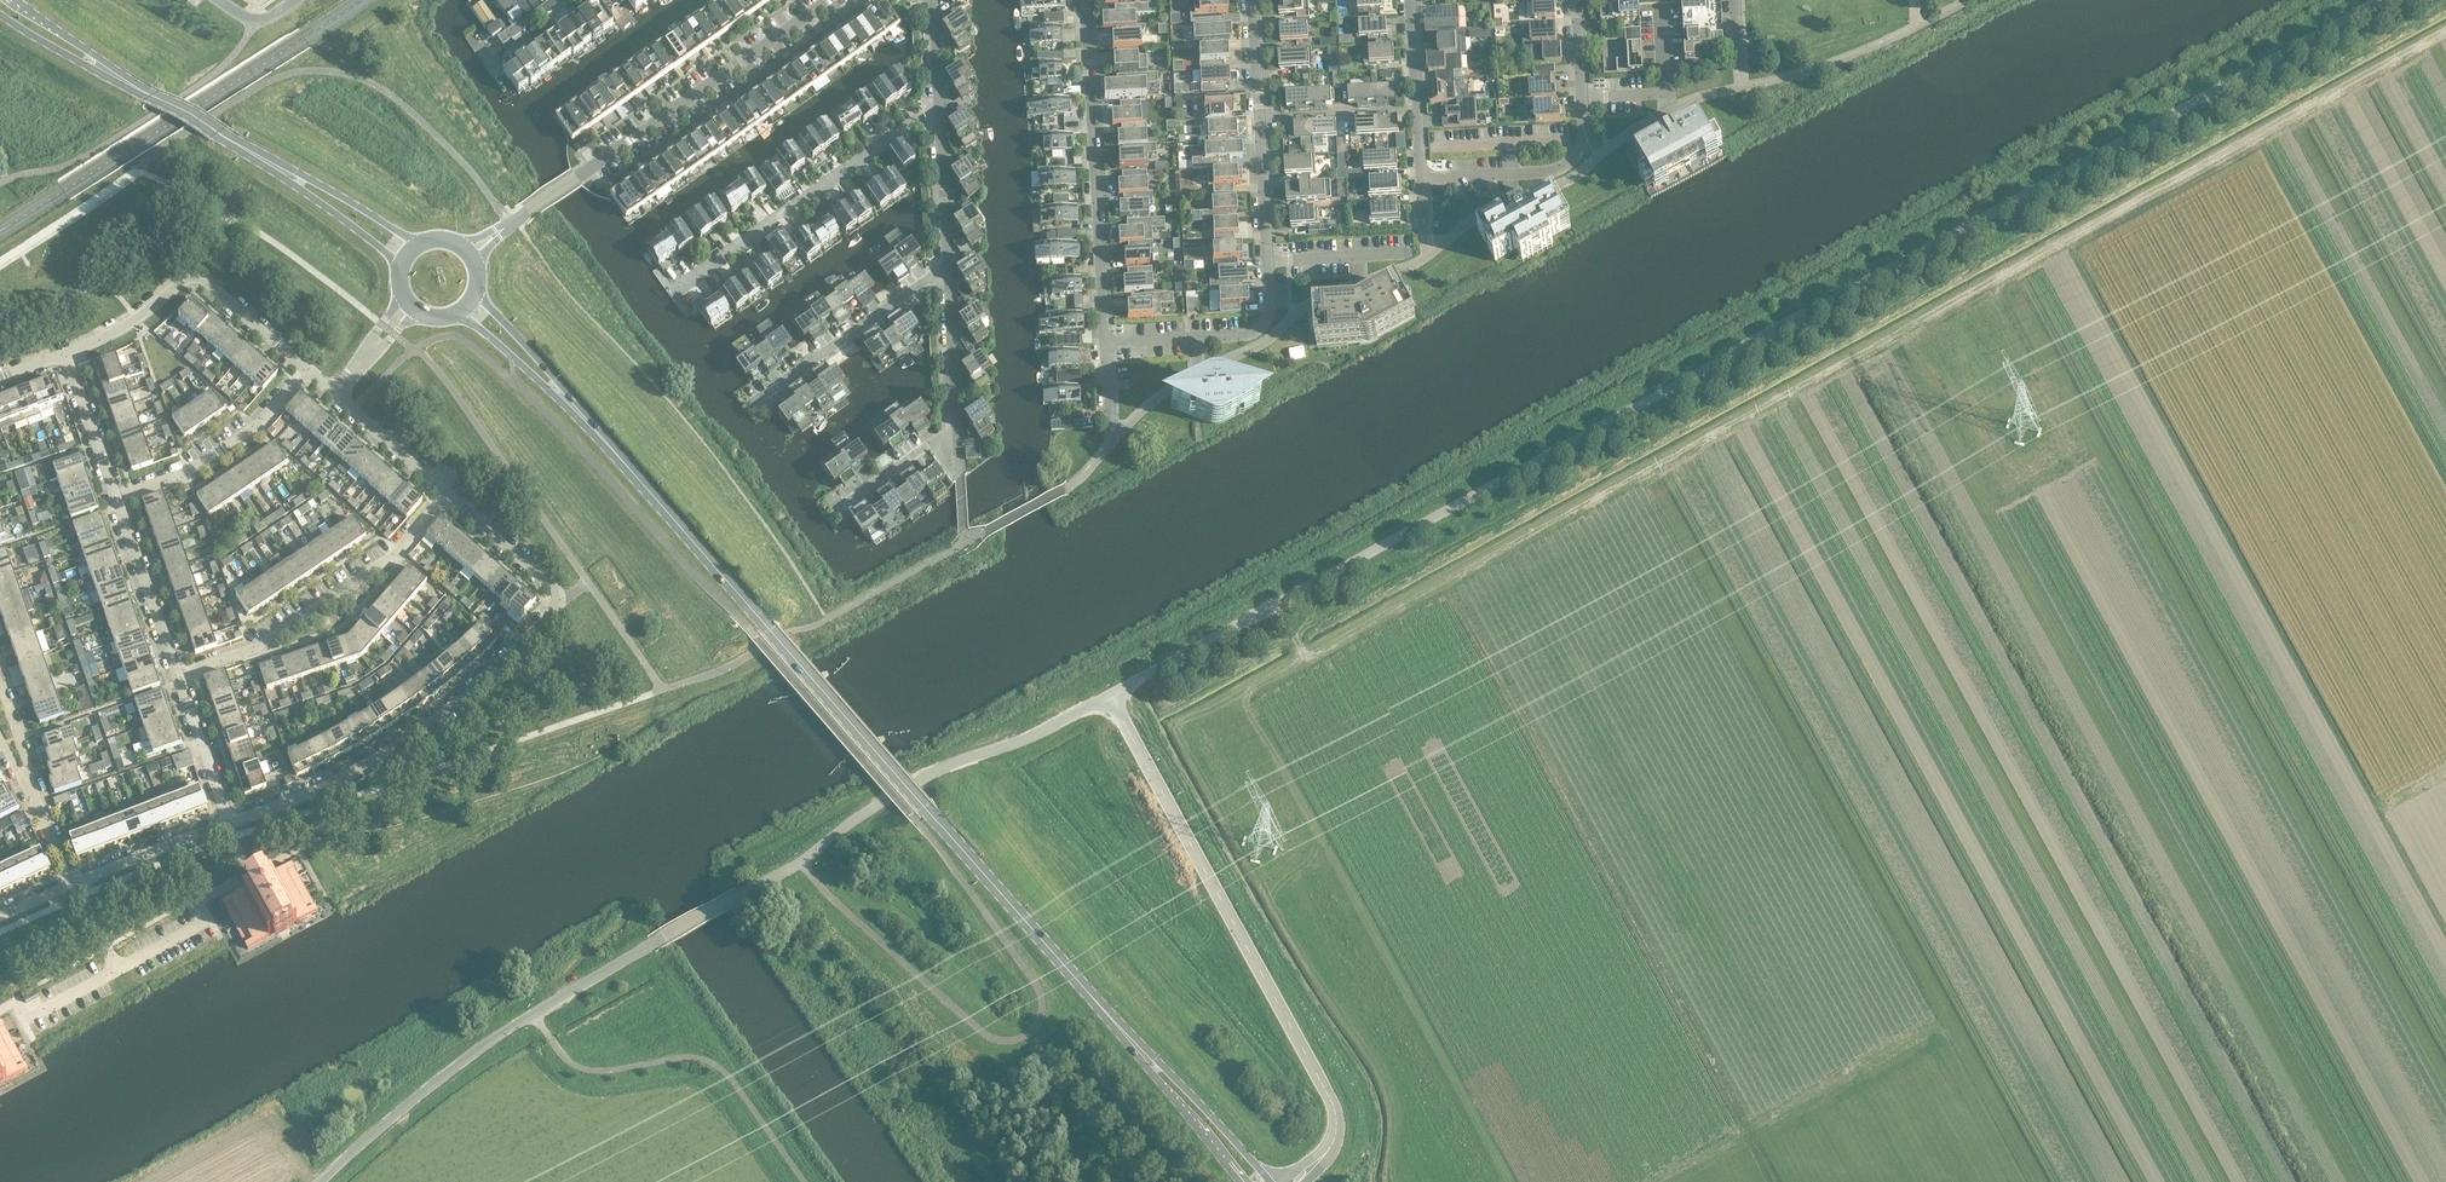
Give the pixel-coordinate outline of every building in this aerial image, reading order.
[(481,0),(469,0),(465,2),(485,30),(490,37),(492,40),(504,32),(481,0)] [(511,0),(494,0),(512,26),(524,18),(523,16),(516,7),(515,4),(511,0)] [(515,4),(516,7),(523,16),(531,10),(524,0),(521,0),(515,4)] [(527,1),(533,9),(540,4),(537,0),(528,0),(527,1)] [(636,10),(647,2),(646,0),(628,0),(636,10)] [(730,0),(727,0),(715,8),(729,28),(743,18),(730,0)] [(752,0),(730,0),(743,18),(757,8),(752,0)] [(757,8),(769,0),(752,0),(757,8)] [(1021,9),(1066,7),(1065,0),(1021,0),(1021,9)] [(1194,1),(1194,13),(1190,13),(1190,24),(1224,22),(1223,13),(1228,13),(1227,0),(1211,0),(1194,1)] [(1280,15),(1297,14),(1297,20),(1310,19),(1309,0),(1279,0),(1280,15)] [(1382,0),(1358,0),(1358,10),(1383,9),(1382,0)] [(1710,0),(1704,0),(1689,1),(1683,2),(1684,35),(1700,34),(1699,26),(1694,26),(1693,15),(1710,14),(1710,0)] [(1555,1),(1551,1),(1534,2),(1534,3),(1535,19),(1555,18),(1555,1)] [(613,26),(614,26),(598,4),(587,12),(602,34),(603,33),(613,26)] [(1103,29),(1116,28),(1136,27),(1136,26),(1135,14),(1148,14),(1148,4),(1114,6),(1115,14),(1102,15),(1103,29)] [(1491,12),(1490,4),(1482,5),(1483,12),(1491,12)] [(1601,6),(1602,20),(1640,18),(1639,4),(1601,6)] [(884,5),(869,16),(883,36),(898,25),(884,5)] [(1427,33),(1439,32),(1439,31),(1456,31),(1460,31),(1458,6),(1437,7),(1438,15),(1426,16),(1427,33)] [(729,28),(715,8),(701,19),(715,38),(729,28)] [(955,9),(943,17),(946,21),(958,13),(955,9)] [(1347,10),(1337,11),(1338,19),(1348,19),(1347,10)] [(594,42),(603,36),(602,34),(587,12),(578,18),(593,40),(594,42)] [(942,27),(951,40),(959,53),(973,45),(964,32),(972,26),(963,13),(942,27)] [(1063,13),(1044,14),(1044,24),(1064,23),(1063,13)] [(1179,14),(1170,14),(1171,25),(1180,24),(1179,14)] [(883,36),(869,16),(855,26),(869,46),(883,36)] [(1387,36),(1386,24),(1386,20),(1381,20),(1381,17),(1356,19),(1357,37),(1368,37),(1369,42),(1382,42),(1382,36),(1387,36)] [(567,26),(582,48),(593,40),(578,18),(567,26)] [(715,38),(701,19),(686,29),(700,48),(715,38)] [(1502,20),(1495,20),(1495,28),(1503,27),(1502,20)] [(1285,23),(1286,26),(1280,26),(1281,42),(1308,40),(1307,21),(1285,23)] [(1168,35),(1167,24),(1158,25),(1159,35),(1168,35)] [(1524,51),(1532,51),(1532,50),(1549,49),(1549,42),(1557,41),(1556,24),(1523,26),(1524,51)] [(574,56),(583,50),(582,48),(567,26),(558,33),(573,54),(574,56)] [(855,26),(840,36),(854,56),(869,46),(855,26)] [(1145,26),(1136,26),(1136,27),(1116,28),(1116,36),(1112,36),(1113,50),(1117,50),(1117,49),(1137,48),(1137,49),(1142,49),(1141,35),(1143,34),(1145,31),(1145,29),(1145,26)] [(1203,41),(1203,49),(1223,48),(1223,40),(1232,39),(1231,26),(1193,28),(1194,42),(1203,41)] [(1030,45),(1060,43),(1059,27),(1029,29),(1030,45)] [(1641,36),(1641,28),(1625,29),(1626,37),(1641,36)] [(700,48),(686,29),(672,39),(686,58),(700,48)] [(485,30),(479,34),(485,41),(490,37),(485,30)] [(1439,32),(1440,55),(1461,54),(1460,38),(1456,38),(1456,31),(1439,31),(1439,32)] [(546,40),(562,62),(573,54),(558,33),(546,40)] [(1723,33),(1700,34),(1684,35),(1686,68),(1702,68),(1701,59),(1695,60),(1695,48),(1724,47),(1723,33)] [(826,46),(840,66),(854,56),(840,36),(826,46)] [(1641,36),(1626,37),(1626,45),(1628,45),(1628,59),(1617,60),(1618,72),(1643,71),(1641,36)] [(686,58),(672,39),(658,49),(672,68),(686,58)] [(535,48),(550,70),(562,62),(546,40),(535,48)] [(1394,62),(1394,51),(1394,46),(1388,47),(1388,44),(1363,45),(1364,64),(1394,62)] [(840,66),(826,46),(813,55),(827,75),(840,66)] [(524,56),(539,78),(550,70),(535,48),(524,56)] [(1117,49),(1117,50),(1117,58),(1113,58),(1114,72),(1147,70),(1146,56),(1138,57),(1137,49),(1137,48),(1117,49)] [(1228,48),(1223,48),(1203,49),(1199,49),(1200,71),(1224,70),(1224,62),(1228,61),(1228,48)] [(1284,50),(1284,52),(1279,53),(1280,69),(1313,67),(1312,48),(1284,50)] [(1338,48),(1329,48),(1329,57),(1338,56),(1338,48)] [(1561,48),(1549,49),(1532,50),(1532,51),(1534,74),(1551,73),(1551,74),(1555,74),(1554,66),(1562,65),(1561,48)] [(672,68),(658,49),(644,59),(658,78),(672,68)] [(1462,78),(1461,54),(1440,55),(1428,56),(1429,73),(1437,72),(1437,80),(1454,79),(1454,78),(1462,78)] [(827,75),(813,55),(798,66),(812,86),(827,75)] [(532,86),(540,80),(539,78),(524,56),(515,63),(530,84),(532,86)] [(958,58),(946,66),(949,70),(961,62),(958,58)] [(658,78),(644,59),(629,69),(643,88),(658,78)] [(945,76),(953,89),(962,102),(975,94),(967,81),(975,75),(966,62),(945,76)] [(1182,62),(1173,63),(1173,73),(1183,72),(1182,62)] [(503,71),(519,93),(530,84),(515,63),(503,71)] [(1040,81),(1062,79),(1061,63),(1039,64),(1040,81)] [(812,86),(798,66),(783,76),(797,96),(812,86)] [(643,88),(629,69),(615,79),(629,98),(643,88)] [(1229,69),(1224,70),(1200,71),(1201,93),(1226,92),(1225,83),(1230,83),(1229,69)] [(912,88),(899,70),(884,80),(898,99),(912,88)] [(1341,87),(1341,81),(1341,73),(1333,74),(1334,88),(1341,87)] [(1551,73),(1534,74),(1530,74),(1531,98),(1544,97),(1544,98),(1556,97),(1555,88),(1551,89),(1551,74),(1551,73)] [(1117,85),(1104,85),(1104,99),(1146,97),(1146,84),(1157,84),(1157,74),(1116,76),(1117,85)] [(797,96),(783,76),(770,85),(784,105),(797,96)] [(629,98),(615,79),(601,89),(615,108),(629,98)] [(1455,86),(1454,79),(1437,80),(1438,87),(1430,87),(1431,104),(1443,104),(1443,103),(1460,102),(1459,86),(1455,86)] [(898,99),(884,80),(872,89),(885,107),(898,99)] [(784,105),(770,85),(755,96),(769,116),(784,105)] [(1064,86),(1055,87),(1055,94),(1064,94),(1064,86)] [(1396,87),(1372,88),(1373,107),(1389,106),(1388,103),(1397,102),(1396,87)] [(1373,107),(1372,88),(1348,89),(1349,105),(1358,105),(1358,107),(1373,107)] [(615,108),(601,89),(587,99),(601,119),(615,108)] [(1334,90),(1311,92),(1312,110),(1327,109),(1327,106),(1332,106),(1332,103),(1335,103),(1334,90)] [(1312,110),(1311,92),(1287,93),(1288,109),(1296,108),(1296,111),(1312,110)] [(850,104),(851,106),(852,106),(862,121),(863,123),(878,112),(865,94),(850,104)] [(769,116),(755,96),(741,106),(755,126),(769,116)] [(1232,96),(1203,98),(1205,120),(1229,119),(1229,110),(1233,110),(1232,96)] [(1544,97),(1531,98),(1527,98),(1528,107),(1536,107),(1536,123),(1565,121),(1564,104),(1544,105),(1544,98),(1544,97)] [(1071,98),(1033,101),(1026,101),(1027,117),(1042,116),(1043,123),(1050,122),(1049,116),(1072,115),(1071,98)] [(601,119),(587,99),(572,109),(586,129),(601,119)] [(1112,125),(1121,125),(1121,124),(1141,123),(1140,101),(1120,102),(1120,111),(1112,111),(1112,125)] [(1476,101),(1460,102),(1443,103),(1443,104),(1443,112),(1447,112),(1448,118),(1444,119),(1444,128),(1477,126),(1476,101)] [(755,126),(741,106),(726,116),(740,136),(755,126)] [(852,106),(851,106),(833,119),(843,134),(862,121),(852,106)] [(960,106),(948,114),(951,119),(964,111),(960,106)] [(586,129),(572,109),(557,120),(571,140),(586,129)] [(947,124),(956,138),(965,151),(978,142),(970,129),(978,124),(969,110),(947,124)] [(1703,112),(1695,117),(1627,154),(1639,175),(1640,178),(1640,179),(1647,191),(1654,187),(1657,194),(1720,159),(1717,153),(1723,149),(1717,137),(1716,137),(1703,112)] [(1389,118),(1389,115),(1374,116),(1375,135),(1399,133),(1398,118),(1389,118)] [(740,136),(726,116),(712,126),(726,146),(740,136)] [(1375,135),(1374,116),(1358,117),(1359,120),(1356,120),(1356,123),(1350,123),(1351,136),(1375,135)] [(1328,122),(1328,119),(1312,120),(1313,138),(1314,138),(1314,146),(1323,145),(1323,138),(1337,137),(1336,121),(1328,122)] [(1313,138),(1312,120),(1297,121),(1297,123),(1294,124),(1294,127),(1289,127),(1289,140),(1301,139),(1301,148),(1307,147),(1308,155),(1314,155),(1314,147),(1314,146),(1314,138),(1313,138)] [(826,121),(811,131),(825,150),(839,140),(826,121)] [(1146,122),(1141,123),(1121,124),(1121,125),(1122,133),(1117,133),(1118,147),(1122,147),(1122,146),(1147,145),(1147,144),(1146,122)] [(1207,124),(1208,146),(1229,145),(1228,137),(1237,136),(1236,122),(1207,124)] [(726,146),(712,126),(698,136),(712,156),(726,146)] [(825,150),(811,131),(799,140),(812,159),(825,150)] [(1073,134),(1043,136),(1044,152),(1074,151),(1073,134)] [(712,156),(698,136),(684,146),(698,166),(712,156)] [(1338,153),(1345,153),(1345,145),(1344,139),(1337,139),(1338,153)] [(902,143),(899,145),(890,151),(903,170),(915,161),(902,143)] [(1156,144),(1147,144),(1147,145),(1122,146),(1122,147),(1123,154),(1118,155),(1119,168),(1148,167),(1147,154),(1156,154),(1156,144)] [(1242,144),(1229,145),(1208,146),(1204,146),(1205,158),(1192,159),(1192,169),(1230,167),(1229,158),(1242,158),(1242,144)] [(805,164),(792,145),(777,155),(790,174),(805,164)] [(698,166),(684,146),(670,156),(684,175),(698,166)] [(1382,151),(1376,151),(1363,152),(1365,171),(1398,169),(1397,153),(1388,153),(1388,151),(1382,151)] [(963,155),(951,163),(954,168),(966,160),(963,155)] [(1315,155),(1314,155),(1308,155),(1290,156),(1290,159),(1285,159),(1286,175),(1316,173),(1315,155)] [(684,175),(670,156),(655,166),(669,186),(684,175)] [(950,173),(959,186),(967,200),(981,191),(972,178),(980,172),(972,159),(950,173)] [(1186,161),(1178,162),(1179,170),(1187,169),(1186,161)] [(669,186),(655,166),(641,176),(655,196),(669,186)] [(791,186),(777,168),(763,178),(776,197),(776,196),(781,203),(795,194),(790,187),(791,186)] [(1345,169),(1337,170),(1337,180),(1346,179),(1345,169)] [(1038,189),(1076,186),(1075,170),(1038,172),(1038,189)] [(1213,186),(1213,194),(1234,193),(1233,185),(1242,184),(1241,170),(1208,172),(1209,186),(1213,186)] [(1361,170),(1347,171),(1347,179),(1362,178),(1361,170)] [(1119,195),(1123,195),(1123,194),(1148,193),(1147,193),(1146,171),(1122,172),(1122,181),(1118,181),(1119,195)] [(766,191),(753,172),(738,183),(739,185),(740,185),(750,200),(751,202),(766,191)] [(893,172),(879,182),(892,200),(906,190),(893,172)] [(655,196),(641,176),(627,186),(641,206),(655,196)] [(1402,195),(1401,184),(1401,179),(1396,180),(1396,177),(1368,178),(1369,197),(1402,195)] [(1300,182),(1301,185),(1286,186),(1287,202),(1332,199),(1331,181),(1300,182)] [(892,200),(879,182),(866,190),(879,209),(892,200)] [(740,185),(739,185),(721,198),(731,213),(750,200),(740,185)] [(641,206),(627,186),(612,197),(626,216),(641,206)] [(1152,192),(1147,193),(1148,193),(1123,194),(1123,195),(1123,203),(1119,203),(1120,217),(1149,215),(1148,203),(1152,202),(1152,192)] [(859,195),(845,206),(858,224),(872,214),(859,195)] [(1191,222),(1213,221),(1233,220),(1233,219),(1232,211),(1237,211),(1236,197),(1211,199),(1212,211),(1190,212),(1191,222)] [(1356,198),(1348,198),(1349,206),(1356,205),(1356,198)] [(1555,198),(1552,200),(1532,211),(1533,213),(1526,217),(1523,211),(1523,212),(1517,214),(1512,217),(1515,223),(1511,225),(1509,223),(1508,220),(1507,219),(1507,218),(1506,218),(1505,217),(1506,219),(1506,221),(1503,222),(1502,220),(1483,231),(1482,230),(1479,232),(1496,263),(1499,261),(1517,251),(1523,263),(1554,246),(1551,240),(1550,240),(1568,230),(1568,231),(1572,229),(1555,198)] [(714,200),(700,210),(713,229),(727,219),(714,200)] [(966,204),(954,212),(957,216),(969,208),(966,204)] [(1401,222),(1400,211),(1400,206),(1394,207),(1394,204),(1369,205),(1370,224),(1401,222)] [(858,224),(845,206),(832,214),(845,233),(858,224)] [(1040,224),(1078,222),(1077,206),(1040,208),(1040,224)] [(953,222),(962,235),(970,248),(984,239),(975,226),(983,221),(974,208),(953,222)] [(1296,209),(1296,212),(1291,212),(1292,228),(1309,227),(1309,233),(1330,232),(1329,222),(1319,222),(1318,208),(1296,209)] [(713,229),(700,210),(687,219),(700,237),(713,229)] [(1348,216),(1339,217),(1340,233),(1349,233),(1348,216)] [(1119,244),(1128,243),(1152,241),(1152,229),(1165,228),(1164,218),(1127,221),(1127,229),(1118,230),(1119,244)] [(1237,219),(1233,219),(1233,220),(1213,221),(1214,243),(1234,242),(1234,233),(1238,233),(1237,219)] [(828,220),(810,233),(809,233),(820,248),(839,235),(828,220)] [(693,243),(680,224),(665,234),(667,236),(677,251),(678,253),(693,243)] [(1052,231),(1048,234),(1048,240),(1079,238),(1078,229),(1052,231)] [(765,239),(770,246),(769,247),(782,265),(797,255),(784,236),(783,236),(778,230),(765,239)] [(793,242),(801,252),(806,260),(821,250),(820,248),(809,233),(810,233),(808,231),(793,242)] [(884,242),(891,252),(891,251),(906,272),(907,272),(919,263),(915,258),(920,255),(911,242),(906,245),(897,232),(884,242)] [(667,236),(648,249),(658,264),(677,251),(667,236)] [(1153,251),(1152,241),(1128,243),(1128,251),(1124,251),(1125,265),(1149,264),(1149,251),(1153,251)] [(1079,242),(1041,244),(1034,244),(1035,261),(1080,258),(1079,242)] [(1213,270),(1218,270),(1218,269),(1238,268),(1237,260),(1242,260),(1241,246),(1212,247),(1213,270)] [(906,272),(891,251),(891,252),(879,260),(881,263),(876,266),(885,280),(890,276),(897,286),(910,277),(907,272),(906,272)] [(969,252),(957,260),(960,265),(972,257),(969,252)] [(955,270),(964,284),(973,297),(986,288),(978,275),(986,270),(977,256),(955,270)] [(754,269),(767,288),(782,277),(769,259),(754,269)] [(1193,261),(1184,261),(1184,271),(1194,271),(1193,261)] [(1180,266),(1171,267),(1172,276),(1175,276),(1176,293),(1182,292),(1180,266)] [(1247,267),(1238,268),(1218,269),(1218,270),(1218,274),(1216,274),(1214,275),(1212,276),(1210,278),(1209,280),(1210,292),(1219,291),(1239,290),(1239,289),(1239,282),(1247,281),(1247,267)] [(1128,278),(1123,278),(1124,292),(1153,290),(1152,268),(1127,269),(1128,278)] [(747,274),(735,283),(748,302),(760,293),(747,274)] [(864,275),(859,279),(857,276),(845,284),(844,285),(859,306),(858,306),(862,311),(875,302),(868,292),(873,288),(864,275)] [(1081,278),(1058,279),(1059,295),(1082,294),(1081,278)] [(845,284),(841,279),(828,288),(832,293),(847,314),(848,313),(858,306),(859,306),(844,285),(845,284)] [(748,302),(735,283),(723,291),(736,310),(748,302)] [(1194,284),(1186,285),(1187,292),(1195,292),(1194,284)] [(1406,301),(1399,287),(1370,303),(1360,308),(1353,309),(1315,311),(1316,323),(1317,327),(1317,330),(1318,345),(1333,344),(1333,347),(1341,346),(1340,344),(1361,343),(1370,342),(1415,317),(1410,308),(1408,304),(1406,301)] [(1248,289),(1239,289),(1239,290),(1219,291),(1220,313),(1240,312),(1240,303),(1249,303),(1248,289)] [(847,314),(832,293),(821,301),(820,301),(835,322),(834,323),(838,328),(851,318),(848,313),(847,314)] [(1127,305),(1128,319),(1161,317),(1160,304),(1173,303),(1173,293),(1131,296),(1131,304),(1127,305)] [(821,301),(817,296),(804,305),(808,310),(823,331),(824,330),(834,323),(835,322),(820,301),(821,301)] [(719,297),(700,310),(710,325),(729,312),(719,297)] [(1195,298),(1186,299),(1187,315),(1196,314),(1195,298)] [(178,316),(188,325),(203,308),(193,299),(178,316)] [(971,301),(959,309),(962,314),(974,306),(971,301)] [(958,319),(967,332),(976,346),(989,337),(980,324),(989,318),(980,305),(958,319)] [(212,316),(203,308),(188,325),(197,333),(212,316)] [(823,331),(808,310),(796,318),(798,321),(793,325),(802,338),(807,335),(814,344),(827,335),(824,330),(823,331)] [(887,322),(890,327),(891,326),(906,347),(918,338),(916,335),(921,332),(912,319),(907,322),(900,312),(887,322)] [(1083,314),(1045,316),(1038,316),(1039,333),(1084,330),(1083,314)] [(222,324),(212,316),(197,333),(207,341),(222,324)] [(777,336),(768,323),(755,332),(762,342),(763,342),(778,363),(778,362),(790,354),(787,349),(792,346),(782,332),(777,336)] [(231,332),(222,324),(207,341),(216,349),(231,332)] [(906,347),(891,326),(890,327),(880,334),(879,334),(894,356),(893,356),(897,361),(910,352),(906,347)] [(863,338),(866,343),(870,348),(865,352),(874,365),(879,361),(881,364),(893,356),(894,356),(879,334),(880,334),(876,329),(863,338)] [(240,340),(231,332),(216,349),(225,357),(240,340)] [(168,336),(164,341),(169,346),(174,341),(168,336)] [(1082,336),(1073,337),(1074,346),(1082,346),(1082,336)] [(250,348),(240,340),(225,357),(234,366),(250,348)] [(751,350),(744,340),(731,349),(740,362),(735,365),(745,379),(750,375),(753,380),(765,372),(766,371),(751,350)] [(179,346),(174,341),(169,346),(175,351),(179,346)] [(778,363),(763,342),(762,342),(751,350),(766,371),(765,372),(769,377),(782,367),(778,362),(778,363)] [(259,357),(250,348),(234,366),(244,374),(259,357)] [(974,349),(962,357),(965,362),(977,354),(974,349)] [(1049,368),(1079,366),(1078,350),(1048,352),(1049,368)] [(961,367),(970,381),(978,394),(992,385),(983,372),(991,367),(983,353),(961,367)] [(146,361),(143,354),(137,356),(139,363),(146,361)] [(188,354),(184,359),(188,362),(192,357),(188,354)] [(95,365),(99,377),(121,370),(116,357),(95,365)] [(197,361),(192,357),(188,362),(192,366),(197,361)] [(268,365),(259,357),(244,374),(253,382),(268,365)] [(148,368),(146,361),(139,363),(142,370),(148,368)] [(278,373),(268,365),(253,382),(263,390),(278,373)] [(811,375),(815,379),(816,379),(830,400),(831,400),(843,391),(841,388),(846,385),(837,372),(832,375),(825,365),(811,375)] [(192,374),(188,368),(183,371),(187,377),(192,374)] [(125,381),(121,370),(99,377),(103,389),(125,381)] [(207,370),(202,375),(206,379),(211,374),(207,370)] [(187,377),(183,371),(179,375),(182,380),(187,377)] [(1081,372),(1057,373),(1057,383),(1081,382),(1081,372)] [(215,377),(211,374),(206,379),(211,382),(215,377)] [(64,399),(56,378),(43,384),(51,405),(64,399)] [(816,379),(815,379),(804,387),(819,408),(818,409),(821,414),(835,405),(831,400),(830,400),(816,379)] [(129,393),(125,381),(103,389),(107,401),(129,393)] [(173,387),(169,381),(164,384),(168,390),(173,387)] [(788,391),(791,396),(792,396),(807,417),(807,416),(818,409),(819,408),(804,387),(801,382),(788,391)] [(1206,384),(1193,391),(1176,401),(1177,412),(1209,424),(1211,425),(1213,425),(1214,425),(1216,425),(1218,425),(1220,425),(1221,424),(1222,424),(1253,407),(1253,396),(1220,383),(1219,382),(1216,382),(1214,382),(1211,382),(1209,383),(1207,383),(1206,384)] [(51,405),(43,384),(30,389),(40,414),(53,409),(51,405)] [(168,390),(164,384),(159,388),(163,393),(168,390)] [(225,386),(221,391),(225,395),(229,390),(225,386)] [(1080,386),(1050,388),(1051,404),(1081,402),(1080,386)] [(40,414),(30,389),(17,393),(27,419),(40,414)] [(234,394),(229,390),(225,395),(229,399),(234,394)] [(212,392),(202,399),(215,418),(225,411),(212,392)] [(27,419),(17,393),(4,398),(14,424),(27,419)] [(133,405),(129,393),(107,401),(111,412),(133,405)] [(310,402),(301,393),(286,411),(295,419),(310,402)] [(807,417),(792,396),(791,396),(779,405),(783,409),(778,413),(787,426),(792,423),(801,436),(814,426),(807,416),(807,417)] [(4,398),(0,400),(0,427),(1,429),(14,424),(4,398)] [(977,398),(965,406),(968,411),(980,403),(977,398)] [(215,418),(202,399),(192,405),(205,424),(215,418)] [(320,410),(310,402),(295,419),(305,427),(320,410)] [(919,402),(914,406),(912,403),(900,411),(915,432),(914,433),(917,438),(931,429),(924,419),(929,415),(919,402)] [(964,416),(972,430),(981,443),(994,434),(986,421),(994,416),(985,402),(964,416)] [(244,403),(240,408),(244,412),(248,407),(244,403)] [(137,416),(133,405),(111,412),(115,424),(137,416)] [(205,424),(192,405),(183,412),(195,431),(205,424)] [(900,411),(897,406),(884,415),(887,420),(888,420),(903,441),(903,440),(914,433),(915,432),(900,411)] [(329,418),(320,410),(305,427),(314,436),(329,418)] [(195,431),(183,412),(172,419),(185,438),(195,431)] [(141,428),(137,416),(115,424),(119,435),(141,428)] [(338,427),(329,418),(314,436),(323,444),(338,427)] [(903,441),(888,420),(887,420),(875,429),(877,431),(872,435),(882,448),(887,445),(894,455),(907,445),(903,440),(903,441)] [(276,431),(271,427),(267,432),(271,436),(276,431)] [(348,435),(338,427),(323,444),(332,452),(348,435)] [(145,440),(141,428),(119,435),(123,447),(145,440)] [(357,443),(348,435),(332,452),(342,460),(357,443)] [(853,449),(844,436),(831,445),(838,455),(853,476),(854,475),(866,467),(862,462),(867,458),(858,445),(853,449)] [(149,451),(145,440),(123,447),(127,459),(149,451)] [(286,440),(282,445),(286,449),(290,444),(286,440)] [(75,442),(67,445),(68,450),(77,447),(75,442)] [(366,451),(357,443),(342,460),(351,468),(366,451)] [(288,463),(275,444),(265,451),(278,470),(288,463)] [(295,447),(290,444),(286,449),(290,452),(295,447)] [(68,450),(67,445),(58,447),(60,453),(68,450)] [(48,451),(40,454),(42,459),(50,456),(48,451)] [(153,464),(149,451),(127,459),(132,471),(153,464)] [(278,470),(265,451),(255,457),(268,476),(278,470)] [(376,459),(366,451),(351,468),(360,477),(376,459)] [(42,459),(40,454),(32,457),(34,462),(42,459)] [(853,476),(838,455),(826,463),(828,466),(823,470),(832,483),(837,479),(844,489),(857,480),(854,475),(853,476)] [(80,456),(60,464),(58,459),(58,458),(43,463),(44,464),(45,464),(47,471),(47,473),(49,477),(50,479),(51,481),(50,481),(50,482),(58,479),(85,470),(80,456)] [(305,456),(300,461),(304,465),(309,460),(305,456)] [(268,476),(255,457),(246,464),(258,483),(268,476)] [(385,468),(376,459),(360,477),(370,485),(385,468)] [(22,460),(14,463),(16,468),(24,466),(22,460)] [(313,464),(309,460),(304,465),(309,469),(313,464)] [(16,468),(14,463),(6,466),(8,471),(16,468)] [(258,483),(246,464),(236,470),(249,489),(258,483)] [(928,466),(916,474),(915,475),(930,496),(929,496),(936,506),(950,497),(940,484),(945,481),(936,468),(931,471),(928,466)] [(394,476),(385,468),(370,485),(379,493),(394,476)] [(899,479),(903,484),(903,483),(918,504),(919,504),(929,496),(930,496),(915,475),(916,474),(912,469),(899,479)] [(90,483),(85,470),(58,479),(62,492),(90,483)] [(249,489),(236,470),(226,477),(239,496),(249,489)] [(21,471),(14,473),(15,474),(21,492),(27,490),(28,490),(31,489),(29,483),(28,482),(25,483),(21,472),(21,471)] [(323,472),(318,477),(323,481),(327,476),(323,472)] [(403,484),(394,476),(379,493),(388,501),(403,484)] [(239,496),(226,477),(217,483),(229,502),(239,496)] [(15,488),(12,481),(6,483),(8,490),(15,488)] [(332,481),(328,486),(332,490),(337,485),(332,481)] [(94,496),(90,483),(62,492),(67,505),(94,496)] [(229,502),(217,483),(207,490),(220,509),(229,502)] [(918,504),(903,483),(903,484),(892,491),(891,492),(906,513),(909,518),(922,509),(919,504),(918,504)] [(413,492),(403,484),(388,501),(398,509),(413,492)] [(341,488),(337,485),(332,490),(337,493),(341,488)] [(875,495),(879,500),(880,500),(894,521),(895,521),(906,513),(891,492),(892,491),(889,486),(875,495)] [(17,495),(15,488),(8,490),(11,498),(17,495)] [(28,490),(27,490),(21,492),(24,499),(30,497),(28,490)] [(220,509),(207,490),(197,497),(210,516),(220,509)] [(331,497),(327,491),(322,494),(326,500),(331,497)] [(422,501),(413,492),(398,509),(407,518),(422,501)] [(168,505),(164,493),(142,501),(146,513),(168,505)] [(326,500),(322,494),(318,498),(321,503),(326,500)] [(99,509),(94,496),(67,505),(71,519),(99,509)] [(302,496),(297,499),(301,504),(306,501),(302,496)] [(351,497),(347,502),(351,506),(355,501),(351,497)] [(301,504),(297,499),(292,502),(296,508),(301,504)] [(880,500),(879,500),(868,508),(883,529),(882,530),(885,535),(899,526),(895,521),(894,521),(880,500)] [(360,505),(355,501),(351,506),(355,510),(360,505)] [(852,512),(855,516),(859,522),(854,526),(863,539),(868,535),(870,538),(882,530),(883,529),(868,508),(865,503),(852,512)] [(312,510),(308,504),(303,507),(307,513),(308,513),(311,510),(312,510)] [(172,517),(168,505),(146,513),(150,525),(172,517)] [(24,514),(21,507),(15,509),(17,516),(24,514)] [(307,513),(303,507),(298,510),(302,516),(307,513)] [(36,508),(28,511),(30,518),(37,516),(45,513),(44,510),(36,508)] [(283,509),(278,512),(282,517),(286,514),(283,509)] [(282,517),(278,512),(273,515),(277,521),(282,517)] [(27,521),(24,514),(17,516),(20,524),(27,521)] [(370,514),(365,519),(370,522),(374,517),(370,514)] [(106,529),(101,515),(73,525),(78,538),(106,529)] [(39,523),(37,516),(30,518),(33,526),(39,523)] [(176,529),(172,517),(150,525),(154,536),(176,529)] [(292,523),(288,517),(284,520),(287,526),(292,523)] [(378,521),(374,517),(370,522),(374,526),(378,521)] [(353,518),(343,525),(356,544),(366,537),(353,518)] [(452,526),(442,518),(427,535),(437,544),(452,526)] [(287,526),(284,520),(279,523),(283,529),(287,526)] [(0,522),(0,544),(13,539),(13,537),(6,534),(4,534),(0,522)] [(263,522),(259,525),(262,530),(267,527),(263,522)] [(212,524),(208,527),(212,534),(217,531),(212,524)] [(262,530),(259,525),(254,528),(258,533),(262,530)] [(356,544),(343,525),(333,531),(346,550),(356,544)] [(461,535),(452,526),(437,544),(446,552),(461,535)] [(110,542),(106,529),(78,538),(83,551),(110,542)] [(180,540),(176,529),(154,536),(159,548),(180,540)] [(273,536),(269,530),(264,533),(268,539),(273,536)] [(388,530),(384,535),(389,539),(393,534),(388,530)] [(346,550),(333,531),(324,538),(336,557),(346,550)] [(268,539),(264,533),(259,537),(263,542),(268,539)] [(244,535),(239,538),(243,543),(248,540),(244,535)] [(470,543),(461,535),(446,552),(455,560),(470,543)] [(243,543),(239,538),(234,541),(238,546),(243,543)] [(336,557),(324,538),(314,544),(327,563),(336,557)] [(184,552),(180,540),(159,548),(163,560),(184,552)] [(46,541),(39,544),(41,551),(48,549),(46,541)] [(115,555),(110,542),(83,551),(87,564),(115,555)] [(253,549),(250,543),(245,546),(249,552),(253,549)] [(480,551),(470,543),(455,560),(464,568),(480,551)] [(327,563),(314,544),(304,551),(317,570),(327,563)] [(35,546),(24,550),(29,565),(40,561),(35,546)] [(249,552),(245,546),(240,550),(244,555),(249,552)] [(51,556),(48,549),(41,551),(44,558),(51,556)] [(14,572),(6,551),(0,553),(0,576),(14,572)] [(317,570),(304,551),(295,557),(307,576),(317,570)] [(417,555),(412,551),(408,556),(413,560),(417,555)] [(489,559),(480,551),(464,568),(474,576),(489,559)] [(188,564),(184,552),(163,560),(167,571),(188,564)] [(119,568),(115,555),(87,564),(92,577),(119,568)] [(234,562),(230,556),(226,559),(229,565),(234,562)] [(307,576),(295,557),(285,564),(298,583),(307,576)] [(229,565),(226,559),(221,563),(225,568),(229,565)] [(498,567),(489,559),(474,576),(483,584),(498,567)] [(192,576),(188,564),(167,571),(171,583),(192,576)] [(298,583),(285,564),(275,571),(288,589),(298,583)] [(427,564),(423,569),(427,573),(432,568),(427,564)] [(55,567),(48,570),(51,577),(57,575),(55,567)] [(410,567),(402,576),(419,591),(427,582),(410,567)] [(507,575),(498,567),(483,584),(492,593),(507,575)] [(124,581),(119,568),(92,577),(96,590),(124,581)] [(436,572),(432,568),(427,573),(431,577),(436,572)] [(288,589),(275,571),(265,577),(278,596),(288,589)] [(14,572),(0,576),(0,600),(21,592),(14,572)] [(45,572),(38,574),(40,581),(47,579),(45,572)] [(60,582),(57,575),(51,577),(53,584),(60,582)] [(517,584),(507,575),(492,593),(502,601),(517,584)] [(196,587),(192,576),(171,583),(175,595),(196,587)] [(419,591),(402,576),(394,585),(411,600),(419,591)] [(278,596),(265,577),(256,583),(269,602),(278,596)] [(128,594),(124,581),(96,590),(101,603),(128,594)] [(446,581),(441,586),(446,589),(450,584),(446,581)] [(269,602),(256,583),(246,590),(259,609),(269,602)] [(454,588),(450,584),(446,589),(450,593),(454,588)] [(526,592),(517,584),(502,601),(511,609),(526,592)] [(411,600),(394,585),(387,594),(404,609),(411,600)] [(201,599),(196,587),(175,595),(179,607),(201,599)] [(259,609),(246,590),(236,597),(249,616),(259,609)] [(21,592),(0,600),(0,610),(4,621),(28,613),(21,592)] [(536,600),(526,592),(511,609),(521,618),(536,600)] [(64,593),(57,596),(60,603),(66,601),(64,593)] [(133,607),(128,594),(101,603),(105,616),(133,607)] [(404,609),(387,594),(379,602),(396,617),(404,609)] [(434,597),(431,602),(436,606),(440,602),(434,597)] [(464,597),(460,602),(464,606),(469,601),(464,597)] [(453,602),(448,598),(443,603),(448,608),(453,602)] [(205,611),(201,599),(179,607),(183,618),(205,611)] [(69,608),(66,601),(60,603),(62,610),(69,608)] [(473,604),(469,601),(464,606),(468,609),(473,604)] [(396,617),(379,602),(371,611),(388,626),(396,617)] [(436,606),(431,602),(427,606),(432,610),(436,606)] [(448,608),(443,603),(439,609),(444,613),(448,608)] [(137,620),(133,607),(105,616),(110,629),(137,620)] [(209,622),(205,611),(183,618),(187,630),(209,622)] [(388,626),(371,611),(363,620),(381,635),(388,626)] [(35,633),(28,613),(4,621),(11,642),(35,633)] [(482,613),(478,618),(483,622),(487,617),(482,613)] [(439,619),(434,614),(429,620),(434,624),(439,619)] [(419,615),(415,619),(420,623),(424,619),(419,615)] [(60,616),(52,618),(55,627),(63,624),(60,616)] [(492,621),(487,617),(483,622),(488,626),(492,621)] [(73,619),(66,622),(69,629),(75,627),(73,619)] [(420,623),(415,619),(412,623),(417,628),(420,623)] [(142,633),(137,620),(110,629),(114,642),(142,633)] [(381,635),(363,620),(356,628),(373,644),(381,635)] [(434,624),(429,620),(424,625),(429,629),(434,624)] [(213,634),(209,622),(187,630),(191,641),(213,634)] [(496,642),(480,626),(472,634),(487,651),(496,642)] [(78,634),(75,627),(69,629),(71,636),(78,634)] [(373,644),(356,628),(348,637),(361,657),(373,644)] [(65,631),(56,634),(59,642),(67,639),(65,631)] [(424,635),(419,631),(414,636),(419,641),(424,635)] [(404,632),(400,636),(405,641),(409,637),(404,632)] [(503,632),(499,636),(503,640),(508,635),(503,632)] [(42,654),(35,633),(11,642),(18,662),(42,654)] [(146,646),(142,633),(114,642),(119,655),(146,646)] [(217,646),(213,634),(191,641),(195,654),(217,646)] [(487,651),(472,634),(463,642),(479,659),(487,651)] [(405,641),(400,636),(396,641),(401,645),(405,641)] [(419,641),(414,636),(409,642),(415,646),(419,641)] [(361,657),(348,637),(337,641),(345,663),(361,657)] [(345,663),(337,641),(326,645),(334,666),(345,663)] [(479,659),(463,642),(455,650),(470,667),(479,659)] [(82,645),(75,648),(78,655),(84,653),(82,645)] [(334,666),(326,645),(315,649),(323,670),(334,666)] [(151,659),(146,646),(119,655),(124,668),(151,659)] [(409,652),(404,648),(399,653),(404,658),(409,652)] [(323,670),(315,649),(304,652),(312,674),(323,670)] [(72,650),(66,652),(69,660),(75,658),(72,650)] [(389,650),(385,654),(390,658),(394,654),(389,650)] [(470,667),(455,650),(446,657),(460,675),(470,667)] [(312,674),(304,652),(293,656),(301,678),(312,674)] [(87,660),(84,653),(78,655),(80,662),(87,660)] [(404,658),(399,653),(395,658),(400,663),(404,658)] [(50,675),(42,654),(18,662),(25,683),(50,675)] [(390,658),(385,654),(381,658),(386,663),(390,658)] [(301,678),(293,656),(282,660),(290,682),(301,678)] [(460,675),(446,657),(437,665),(451,682),(460,675)] [(156,672),(151,659),(124,668),(128,681),(156,672)] [(290,682),(282,660),(271,664),(279,685),(290,682)] [(279,685),(271,664),(260,668),(267,690),(279,685)] [(77,665),(70,667),(73,674),(75,674),(80,673),(77,665)] [(389,665),(388,665),(383,669),(387,674),(393,671),(389,665)] [(451,682),(437,665),(428,672),(442,690),(451,682)] [(387,674),(383,669),(377,673),(381,678),(387,674)] [(230,683),(226,671),(204,678),(208,691),(230,683)] [(91,672),(84,674),(87,681),(93,679),(91,672)] [(160,685),(156,672),(128,681),(133,695),(160,685)] [(442,690),(428,672),(419,679),(432,697),(442,690)] [(57,695),(50,675),(25,683),(33,703),(57,695)] [(374,683),(370,678),(365,682),(368,687),(374,683)] [(96,686),(93,679),(87,681),(89,688),(96,686)] [(432,697),(419,679),(409,686),(423,705),(432,697)] [(368,687),(365,682),(359,686),(362,691),(368,687)] [(234,695),(230,683),(208,691),(212,702),(234,695)] [(423,705),(409,686),(400,693),(413,711),(423,705)] [(353,694),(351,688),(344,690),(346,697),(353,694)] [(346,697),(344,690),(337,693),(340,699),(346,697)] [(167,704),(162,691),(135,701),(139,714),(167,704)] [(101,699),(98,692),(91,694),(94,701),(101,699)] [(413,711),(400,693),(390,699),(403,718),(413,711)] [(64,716),(57,695),(33,703),(40,724),(64,716)] [(238,706),(234,695),(212,702),(216,714),(238,706)] [(332,702),(330,696),(323,698),(325,704),(332,702)] [(325,704),(323,698),(316,700),(318,707),(325,704)] [(403,718),(390,699),(380,706),(393,725),(403,718)] [(311,709),(309,703),(302,705),(304,711),(311,709)] [(171,718),(167,704),(139,714),(144,727),(171,718)] [(304,711),(302,705),(295,707),(297,714),(304,711)] [(242,718),(238,706),(216,714),(220,726),(242,718)] [(393,725),(380,706),(371,712),(383,732),(393,725)] [(290,716),(288,710),(281,712),(283,719),(290,716)] [(283,719),(281,712),(274,715),(277,721),(283,719)] [(383,732),(371,712),(361,718),(372,738),(383,732)] [(107,717),(100,720),(103,727),(109,725),(107,717)] [(176,731),(171,718),(144,727),(149,740),(176,731)] [(246,730),(242,718),(220,726),(225,737),(246,730)] [(372,738),(361,718),(351,724),(362,744),(372,738)] [(362,744),(351,724),(341,730),(352,750),(362,744)] [(112,732),(109,725),(103,727),(105,734),(112,732)] [(101,734),(98,727),(91,729),(94,736),(101,734)] [(45,738),(49,751),(74,743),(77,742),(72,728),(45,738)] [(250,741),(246,730),(225,737),(229,749),(250,741)] [(352,750),(341,730),(330,736),(341,756),(352,750)] [(181,744),(176,731),(149,740),(149,741),(142,743),(146,756),(181,744)] [(103,741),(101,734),(94,736),(97,743),(103,741)] [(341,756),(330,736),(320,741),(330,761),(341,756)] [(254,753),(250,741),(229,749),(233,761),(254,753)] [(330,761),(320,741),(310,746),(320,767),(330,761)] [(49,751),(46,752),(51,765),(76,757),(79,756),(74,743),(49,751)] [(116,743),(109,746),(112,753),(119,751),(116,743)] [(320,767),(310,746),(299,751),(309,772),(320,767)] [(283,756),(281,750),(275,752),(277,758),(283,756)] [(121,758),(119,751),(112,753),(114,760),(121,758)] [(189,751),(189,752),(172,757),(175,765),(192,759),(189,751)] [(309,772),(299,751),(288,756),(297,777),(309,772)] [(110,759),(107,752),(100,755),(103,762),(110,759)] [(258,765),(254,753),(233,761),(237,772),(258,765)] [(285,762),(283,756),(277,758),(279,765),(285,762)] [(51,765),(48,766),(52,779),(53,779),(77,771),(80,770),(76,757),(51,765)] [(171,758),(161,761),(163,769),(173,765),(171,758)] [(112,767),(110,759),(103,762),(105,769),(112,767)] [(154,764),(147,767),(149,775),(157,772),(154,764)] [(96,765),(90,767),(93,775),(98,773),(96,765)] [(262,777),(258,765),(237,772),(241,784),(262,777)] [(53,779),(52,779),(50,780),(54,794),(82,784),(77,771),(53,779)] [(133,772),(127,774),(130,781),(136,779),(133,772)] [(267,789),(262,777),(241,784),(245,796),(267,789)] [(114,778),(108,780),(111,791),(117,789),(114,778)] [(4,785),(1,786),(0,787),(0,802),(10,797),(4,785)] [(199,788),(186,793),(194,814),(207,809),(199,788)] [(69,794),(71,801),(78,799),(76,792),(69,794)] [(194,814),(186,793),(173,798),(181,819),(194,814)] [(70,801),(68,794),(53,799),(56,806),(70,801)] [(12,796),(10,797),(0,802),(0,818),(19,809),(12,796)] [(181,819),(173,798),(160,803),(168,824),(181,819)] [(168,824),(160,803),(147,808),(155,829),(168,824)] [(155,829),(147,808),(134,813),(142,834),(155,829)] [(27,818),(24,811),(10,818),(13,825),(27,818)] [(84,813),(77,816),(80,822),(86,820),(84,813)] [(142,834),(134,813),(121,818),(130,839),(142,834)] [(130,839),(121,818),(109,823),(117,844),(130,839)] [(0,823),(0,829),(1,832),(8,828),(5,821),(0,823)] [(117,844),(109,823),(96,828),(104,849),(117,844)] [(104,849),(96,828),(83,833),(91,854),(104,849)] [(91,854),(83,833),(70,838),(78,859),(91,854)] [(40,850),(27,856),(37,877),(50,871),(40,850)] [(37,877),(27,856),(15,862),(24,883),(37,877)] [(24,883),(15,862),(2,868),(12,888),(24,883)] [(298,876),(292,864),(266,878),(263,872),(249,880),(244,883),(248,888),(222,902),(248,949),(318,911),(298,876)] [(2,868),(0,869),(0,894),(12,888),(2,868)] [(26,1003),(39,995),(37,992),(35,988),(21,995),(26,1003)] [(2,1022),(0,1023),(0,1085),(28,1069),(2,1022)]
